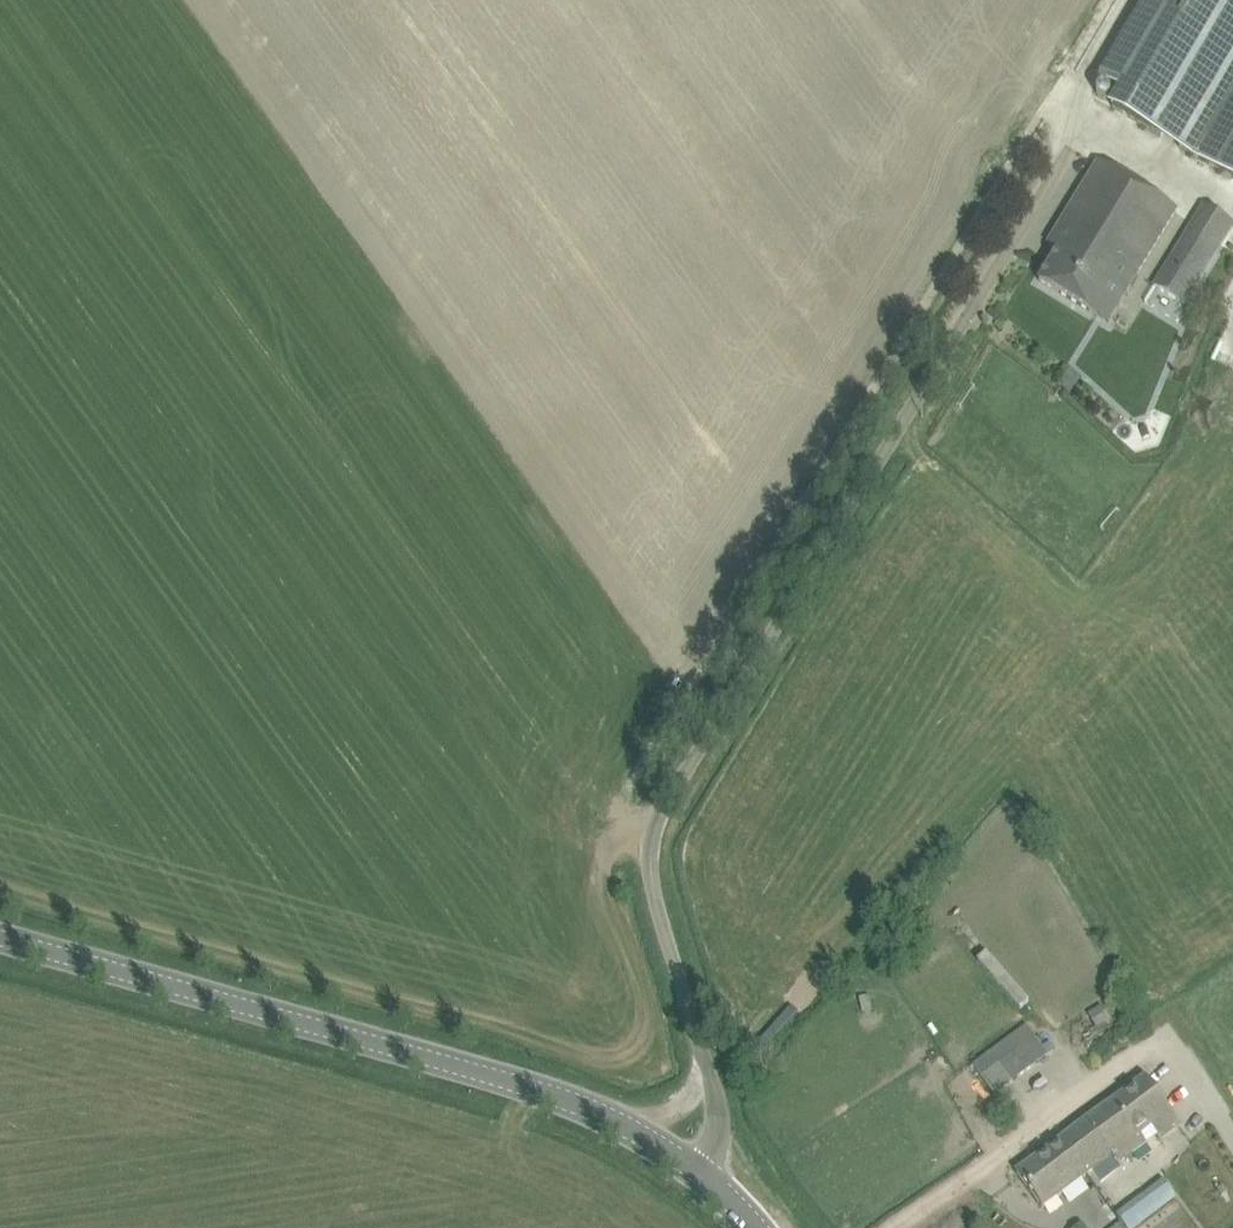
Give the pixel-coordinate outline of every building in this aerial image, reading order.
[(1098,78),(1106,83),(1118,90),(1110,104),(1126,114),(1168,138),(1232,176),(1232,0),(1144,0),(1124,34),(1107,63),(1098,78)] [(1177,211),(1097,162),(1048,243),(1058,250),(1039,281),(1097,316),(1118,281),(1130,288),(1177,211)] [(1190,230),(1169,264),(1156,285),(1185,303),(1219,248),(1190,230)] [(1103,1005),(1090,1013),(1099,1027),(1111,1019),(1103,1005)] [(994,1095),(1049,1056),(1028,1026),(973,1065),(994,1095)] [(1146,1077),(1061,1140),(1087,1175),(1113,1156),(1119,1164),(1159,1135),(1162,1138),(1181,1124),(1172,1113),(1172,1112),(1146,1077)] [(1043,1208),(1087,1175),(1061,1140),(1017,1173),(1043,1208)] [(1164,1177),(1118,1212),(1130,1227),(1134,1227),(1178,1195),(1164,1177)] [(942,1227),(967,1227),(969,1226),(960,1215),(942,1227)]
